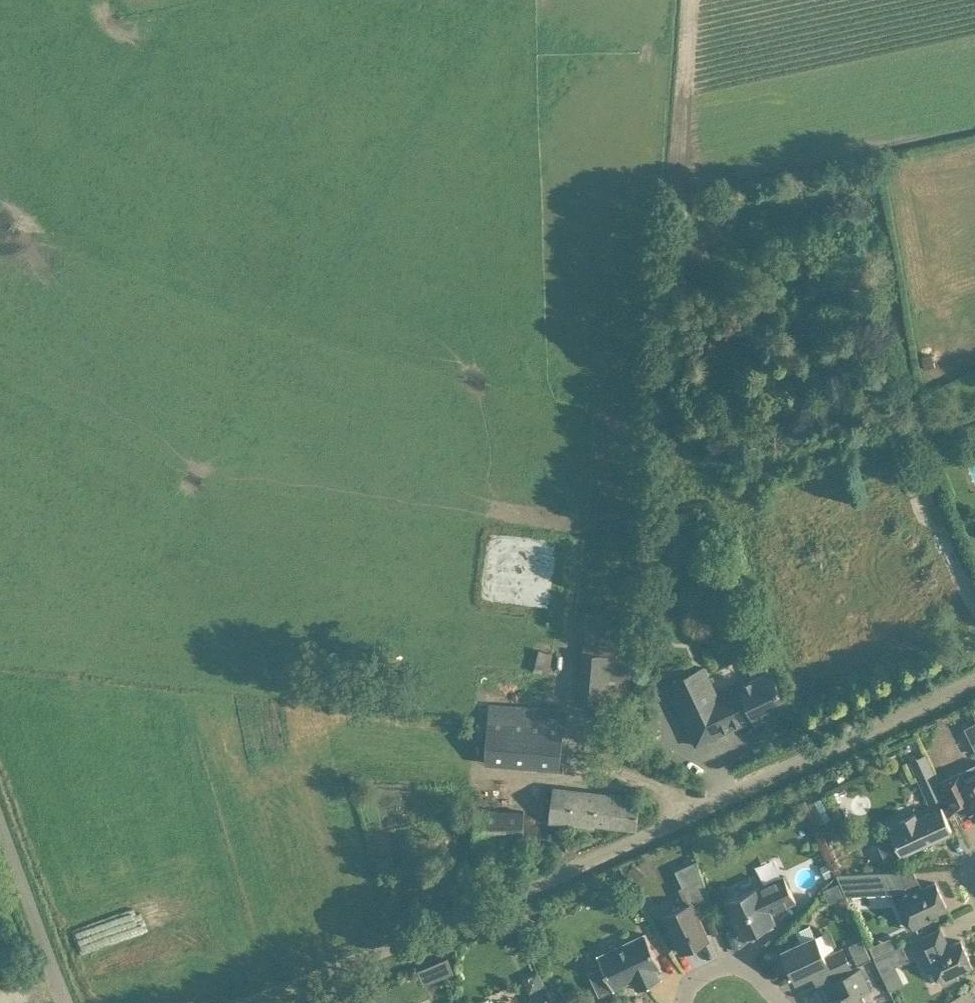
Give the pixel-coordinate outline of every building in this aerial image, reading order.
[(932,372),(943,370),(940,356),(929,359),(932,372)] [(897,435),(885,438),(887,450),(900,447),(897,435)] [(694,506),(681,512),(685,522),(698,516),(694,506)] [(629,704),(636,636),(614,633),(615,615),(587,613),(579,699),(629,704)] [(672,635),(651,633),(650,652),(670,653),(672,635)] [(553,653),(540,648),(534,670),(547,673),(553,653)] [(665,672),(670,683),(668,683),(697,745),(755,717),(757,721),(788,707),(771,671),(769,671),(766,663),(761,660),(753,663),(751,669),(754,678),(740,685),(740,686),(718,696),(704,666),(690,673),(684,663),(665,672)] [(561,768),(562,748),(566,709),(491,702),(486,762),(561,768)] [(624,749),(626,725),(602,723),(601,748),(624,749)] [(966,728),(970,737),(974,735),(974,724),(966,728)] [(926,752),(910,760),(923,789),(940,782),(926,752)] [(906,769),(899,772),(904,782),(910,779),(906,769)] [(940,780),(954,811),(968,804),(974,817),(974,777),(967,781),(962,770),(940,780)] [(595,823),(638,829),(642,797),(554,786),(549,821),(594,827),(595,823)] [(812,801),(821,822),(832,817),(822,797),(812,801)] [(803,799),(793,804),(797,813),(807,808),(803,799)] [(886,819),(891,830),(892,833),(878,839),(886,857),(900,851),(902,855),(954,831),(945,813),(944,810),(943,806),(918,817),(916,812),(900,819),(897,814),(886,819)] [(504,839),(524,839),(525,811),(476,810),(475,851),(504,852),(504,839)] [(675,870),(683,885),(680,887),(688,904),(665,915),(682,951),(710,938),(700,916),(715,909),(703,876),(698,859),(675,870)] [(829,862),(821,866),(827,877),(835,873),(829,862)] [(633,864),(626,872),(634,880),(642,872),(633,864)] [(891,871),(838,873),(847,894),(892,892),(902,912),(907,909),(915,927),(930,919),(928,916),(948,907),(936,881),(922,887),(914,869),(894,870),(891,871)] [(726,901),(734,916),(735,919),(743,937),(776,922),(771,912),(797,900),(788,882),(787,879),(785,875),(760,887),(759,885),(726,901)] [(513,916),(503,920),(507,931),(518,926),(513,916)] [(914,939),(918,950),(919,952),(928,970),(936,967),(944,983),(958,976),(957,972),(973,965),(961,939),(950,945),(941,927),(914,939)] [(519,928),(506,934),(512,946),(524,940),(519,928)] [(600,995),(634,979),(638,989),(662,978),(657,968),(662,966),(646,933),(598,955),(603,965),(589,971),(600,995)] [(826,980),(844,972),(852,968),(842,947),(825,955),(816,935),(783,950),(797,979),(820,968),(826,980)] [(876,956),(888,951),(885,945),(878,942),(871,945),(876,956)] [(896,948),(876,957),(891,990),(904,984),(896,965),(909,959),(903,944),(896,948)] [(448,956),(433,962),(439,977),(454,971),(448,956)] [(848,975),(830,983),(836,997),(828,1001),(829,1002),(867,1002),(862,993),(871,988),(863,970),(863,969),(862,968),(851,973),(848,975)] [(539,994),(550,989),(544,976),(533,981),(539,994)]
